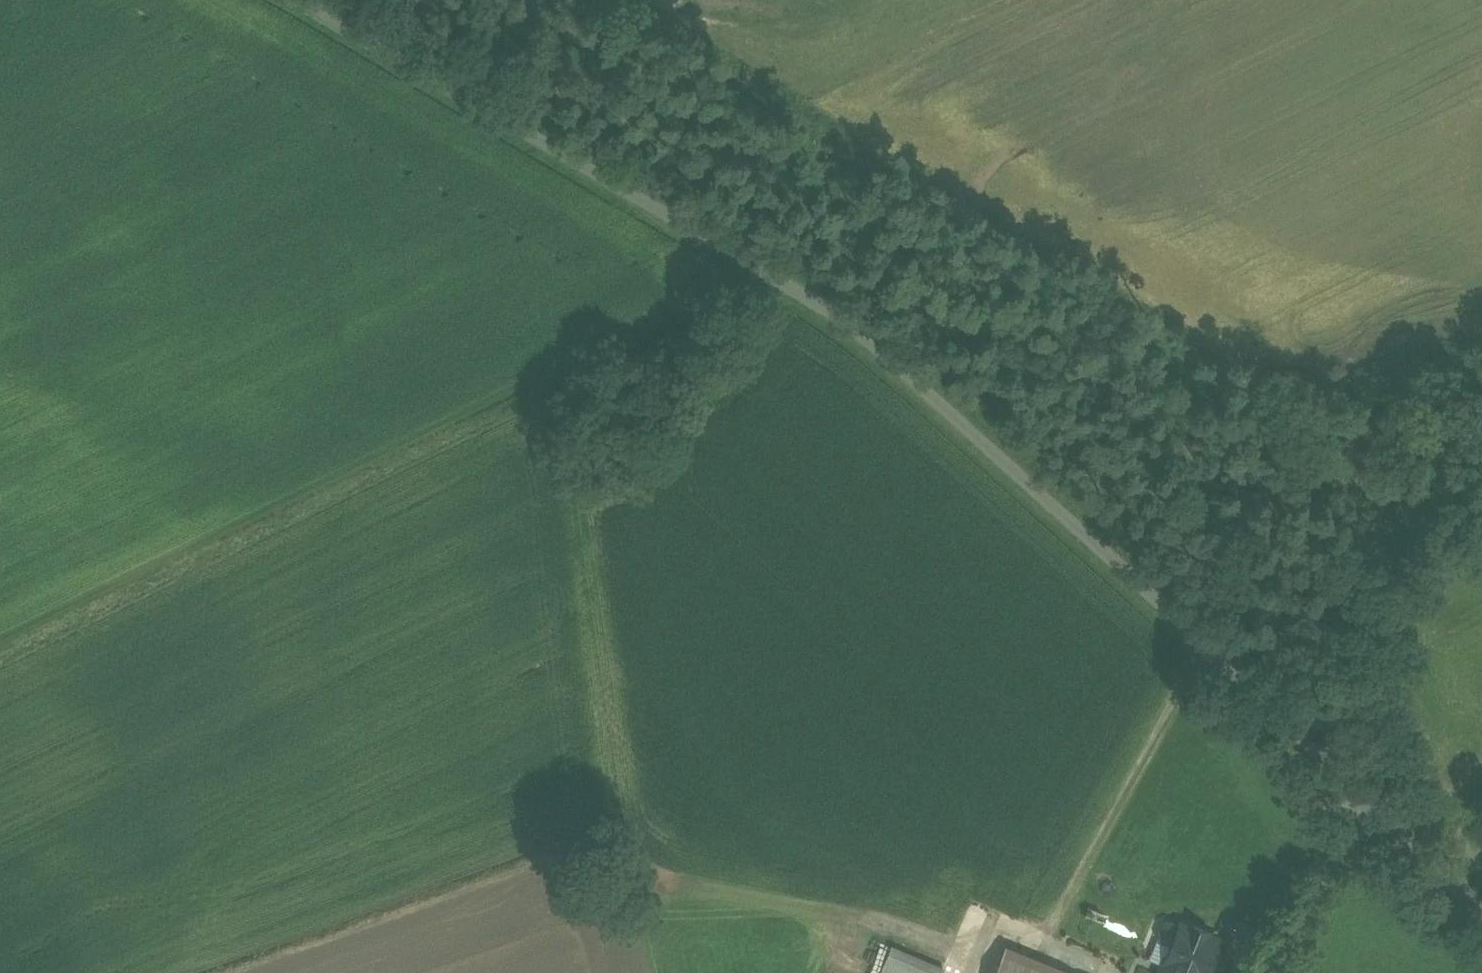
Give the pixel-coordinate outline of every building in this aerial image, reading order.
[(1161,972),(1203,972),(1218,939),(1169,920),(1165,921),(1159,934),(1161,939),(1173,943),(1161,972)] [(1007,948),(996,972),(1020,972),(1027,956),(1007,948)] [(889,953),(881,972),(936,972),(889,953)]
